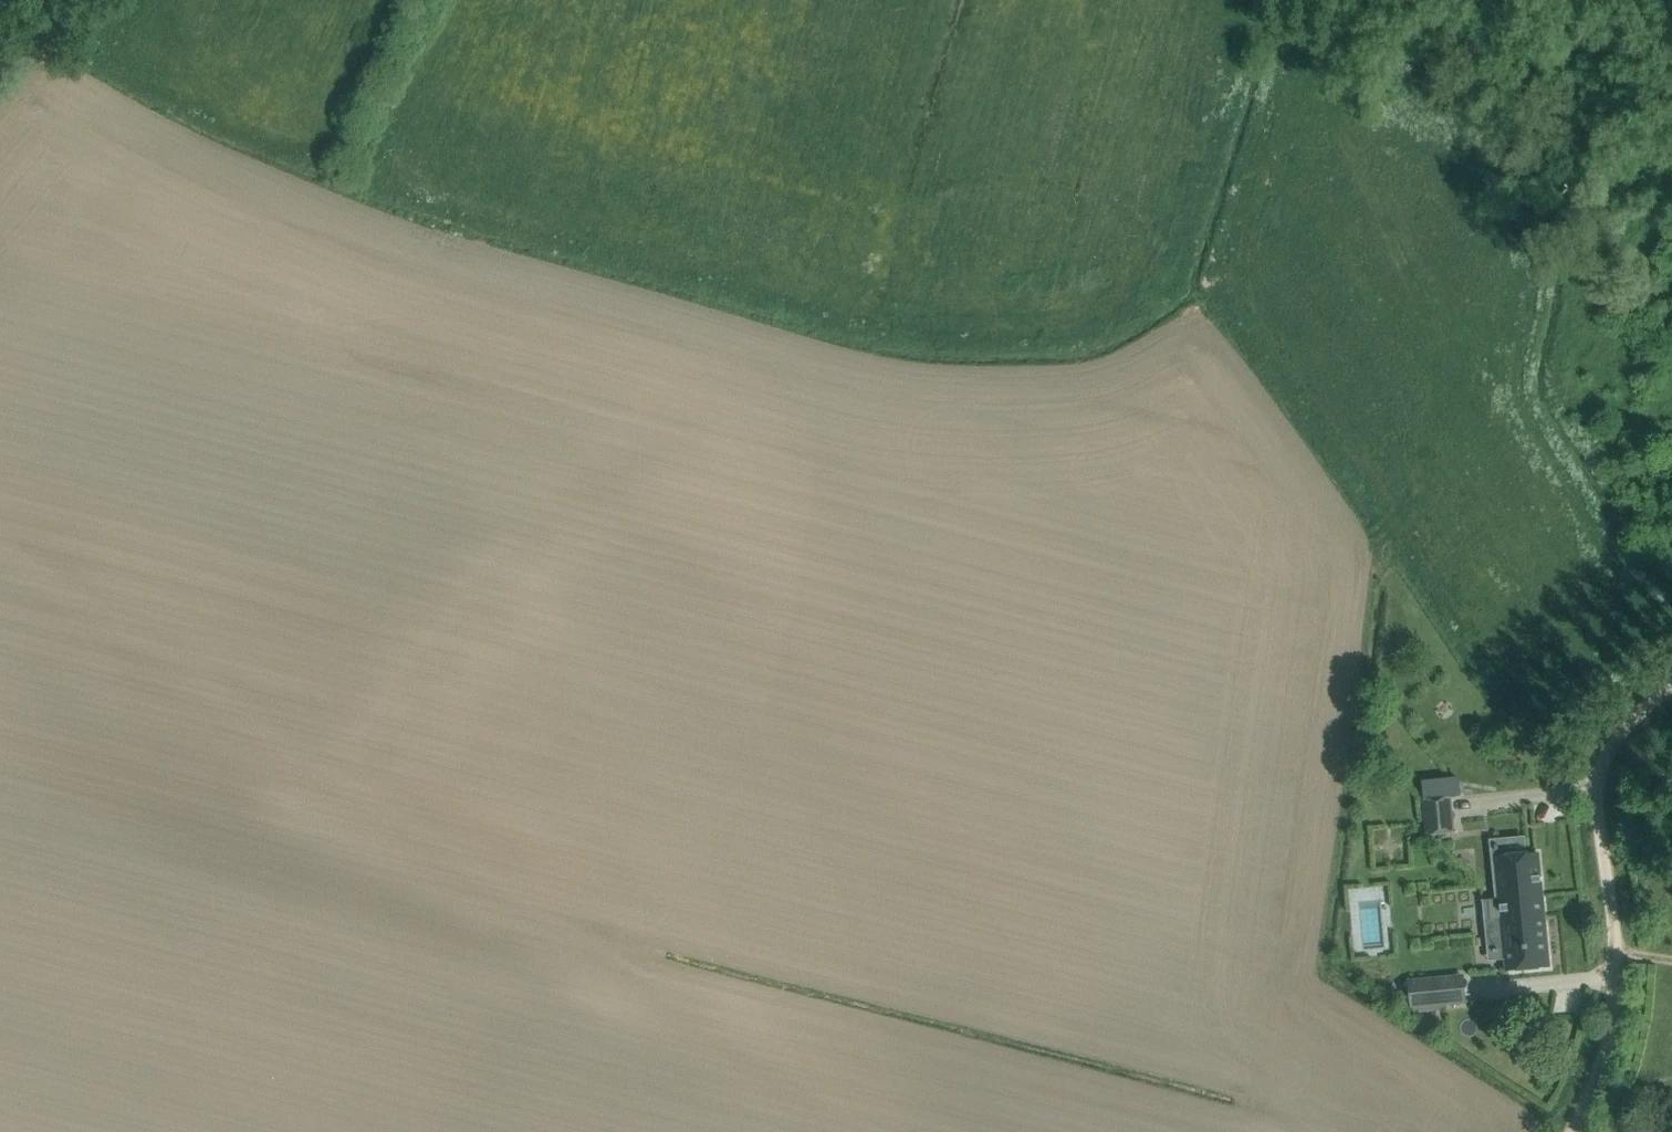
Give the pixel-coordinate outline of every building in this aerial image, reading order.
[(1450,797),(1423,800),(1424,813),(1426,835),(1443,833),(1454,832),(1450,797)] [(1507,899),(1543,896),(1543,893),(1540,854),(1540,853),(1498,856),(1502,900),(1507,899)] [(1352,886),(1354,945),(1389,944),(1387,885),(1352,886)] [(1549,968),(1543,896),(1507,899),(1508,914),(1503,915),(1508,971),(1549,968)] [(1412,1009),(1467,1004),(1464,975),(1409,981),(1412,1009)]
